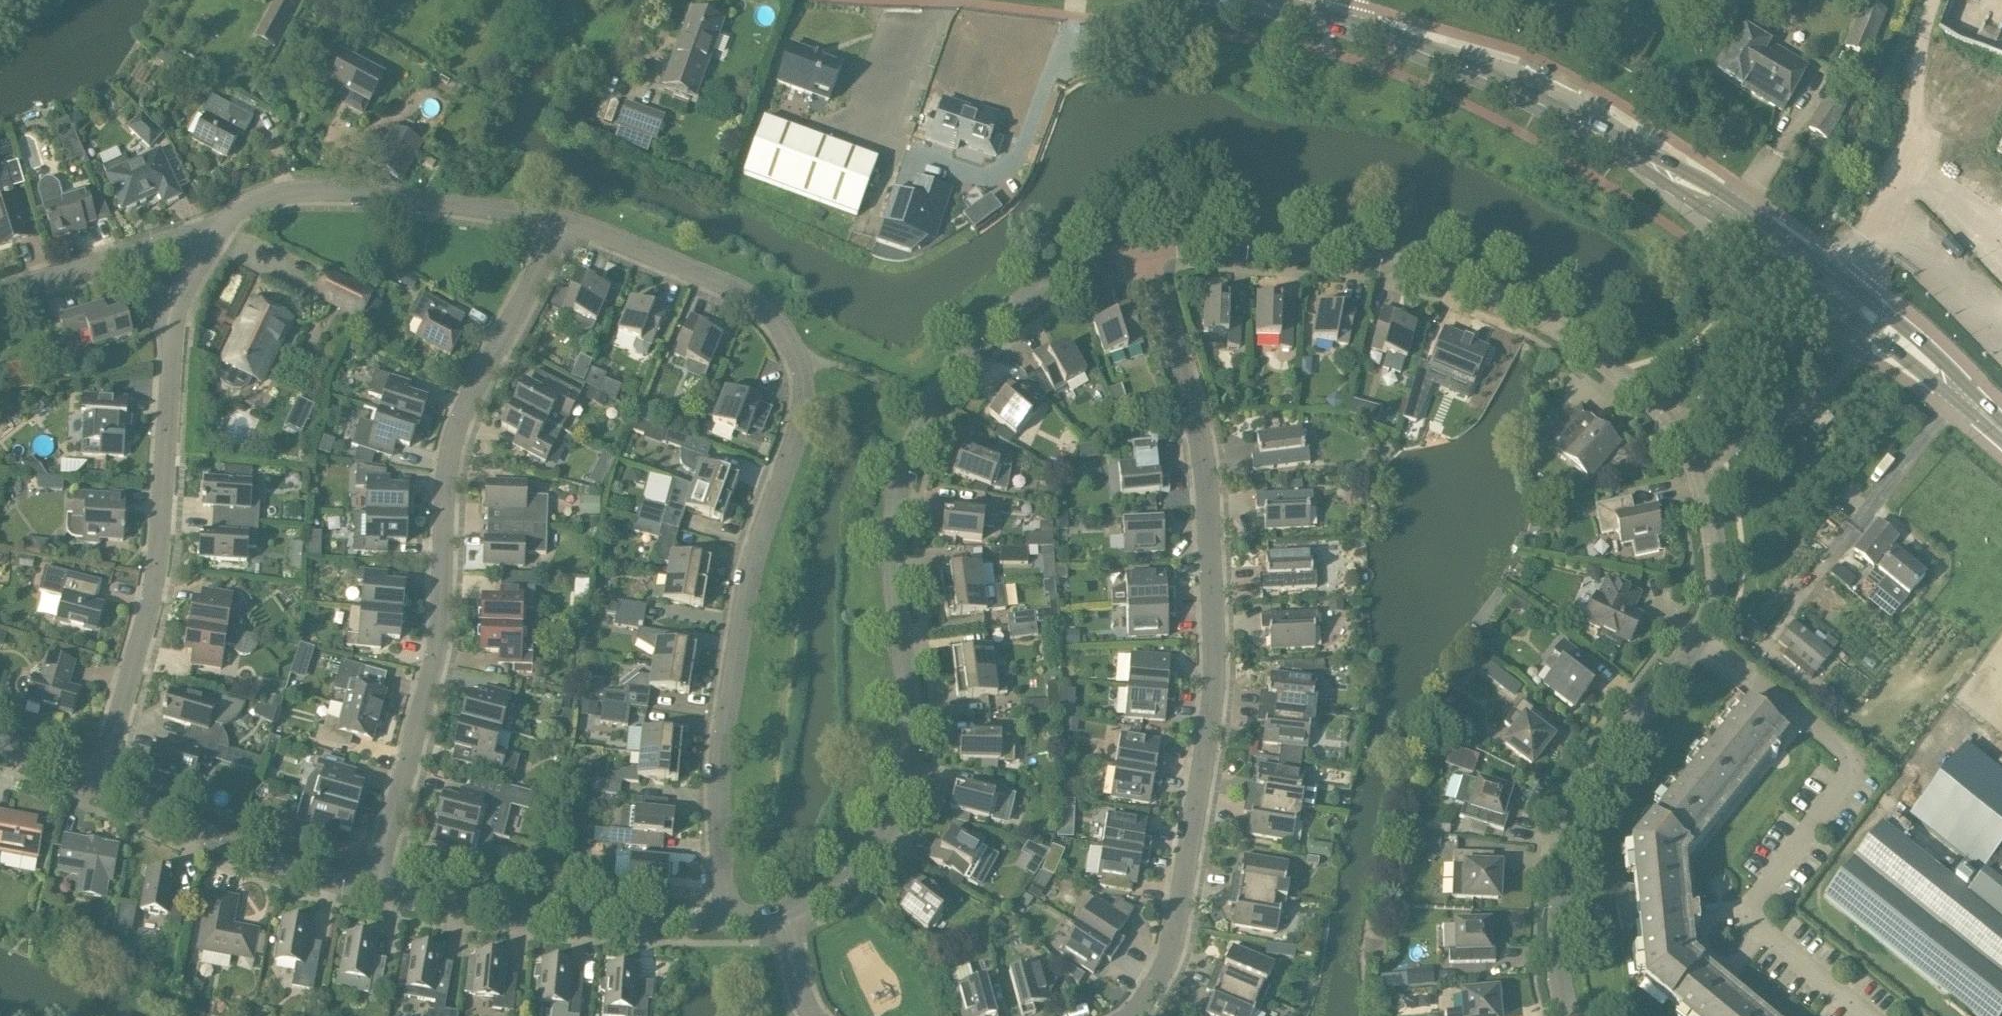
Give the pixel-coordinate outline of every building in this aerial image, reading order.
[(1941,25),(1964,35),(1979,0),(1952,0),(1941,25)] [(1787,10),(1787,13),(1795,18),(1798,17),(1804,9),(1803,6),(1795,1),(1792,2),(1787,10)] [(294,13),(277,3),(263,28),(281,38),(294,13)] [(1886,12),(1864,3),(1846,47),(1868,56),(1886,12)] [(663,85),(696,97),(724,21),(691,9),(663,85)] [(1780,26),(1758,14),(1753,22),(1759,26),(1759,25),(1775,34),(1780,26)] [(1717,71),(1783,111),(1807,67),(1745,27),(1717,71)] [(778,83),(812,95),(813,92),(829,98),(828,101),(829,101),(842,66),(813,55),(814,53),(802,49),(803,46),(799,44),(798,47),(792,45),(778,83)] [(345,53),(326,89),(341,97),(345,92),(354,97),(347,109),(363,117),(370,105),(370,106),(387,75),(345,53)] [(166,54),(162,63),(174,69),(178,60),(166,54)] [(194,139),(224,155),(220,163),(220,164),(225,156),(227,157),(242,128),(247,130),(253,118),(212,95),(202,114),(206,116),(194,139)] [(944,100),(930,140),(957,149),(960,141),(970,144),(969,147),(996,156),(1002,139),(992,136),(993,133),(992,133),(998,115),(984,110),(983,113),(944,100)] [(664,117),(626,103),(618,126),(656,140),(664,117)] [(1821,105),(1807,128),(1828,141),(1842,118),(1821,105)] [(130,128),(150,147),(162,134),(142,114),(130,128)] [(765,118),(744,174),(857,215),(878,159),(765,118)] [(68,160),(83,156),(73,119),(59,123),(68,160)] [(375,162),(379,164),(403,178),(423,144),(396,128),(375,162)] [(103,166),(123,209),(149,197),(151,194),(158,190),(164,203),(181,195),(160,150),(130,164),(126,156),(103,166)] [(29,237),(14,187),(25,184),(18,161),(6,164),(1,167),(0,168),(0,195),(2,201),(0,202),(0,246),(29,237)] [(906,213),(929,221),(939,224),(950,189),(917,177),(906,213)] [(45,207),(54,238),(72,232),(71,228),(95,220),(86,189),(61,197),(58,185),(55,183),(52,181),(48,180),(45,181),(42,184),(40,187),(40,190),(45,207)] [(974,230),(1003,210),(991,194),(963,215),(974,230)] [(578,269),(562,308),(575,314),(573,320),(576,327),(586,331),(593,329),(595,322),(596,323),(610,290),(588,281),(591,274),(578,269)] [(407,275),(402,284),(406,286),(408,282),(415,286),(418,281),(407,275)] [(332,303),(361,317),(372,294),(343,280),(332,303)] [(1204,334),(1228,335),(1227,346),(1240,347),(1241,319),(1229,318),(1229,294),(1226,294),(1226,292),(1210,292),(1210,294),(1205,294),(1204,334)] [(410,315),(425,324),(417,338),(450,356),(463,333),(439,320),(446,306),(422,293),(410,315)] [(1256,335),(1280,336),(1280,348),(1292,349),(1293,321),(1281,320),(1282,296),(1278,296),(1279,294),(1263,293),(1263,296),(1258,295),(1256,335)] [(632,299),(618,332),(637,340),(634,348),(636,352),(643,355),(647,353),(651,345),(652,346),(669,306),(656,301),(653,308),(632,299)] [(252,300),(222,364),(219,371),(220,380),(226,386),(233,390),(241,390),(249,386),(252,378),(262,383),(292,320),(252,300)] [(1319,304),(1312,338),(1349,345),(1357,303),(1343,300),(1342,309),(1319,304)] [(104,303),(60,316),(66,337),(89,330),(94,347),(132,336),(124,309),(107,314),(104,303)] [(1116,315),(1093,323),(1104,356),(1143,344),(1130,303),(1113,308),(1116,315)] [(1383,307),(1371,349),(1387,353),(1383,368),(1400,373),(1405,358),(1407,359),(1416,325),(1394,319),(1396,311),(1383,307)] [(674,355),(688,360),(685,367),(688,374),(698,378),(705,375),(708,369),(722,336),(701,327),(704,320),(691,315),(674,355)] [(1466,337),(1445,329),(1429,367),(1449,375),(1444,386),(1468,396),(1488,349),(1465,340),(1466,337)] [(1044,347),(1033,354),(1054,392),(1086,373),(1069,343),(1048,354),(1044,347)] [(580,355),(571,376),(584,382),(593,361),(580,355)] [(599,391),(605,379),(606,374),(591,368),(585,384),(599,391)] [(380,411),(419,424),(427,400),(406,394),(410,382),(376,371),(368,394),(384,399),(380,411)] [(513,404),(562,429),(569,416),(570,415),(581,393),(556,380),(549,395),(525,382),(513,404)] [(989,413),(1016,436),(1040,407),(1007,380),(998,390),(1004,395),(989,413)] [(1414,380),(1403,418),(1416,422),(1427,384),(1414,380)] [(726,389),(713,422),(747,436),(763,396),(751,390),(748,398),(726,389)] [(82,414),(85,414),(83,454),(124,457),(125,439),(129,440),(130,426),(125,426),(126,417),(127,417),(128,399),(83,396),(82,414)] [(43,397),(36,402),(41,409),(48,404),(43,397)] [(287,426),(304,434),(317,406),(300,398),(287,426)] [(1349,414),(1362,418),(1366,404),(1353,400),(1349,414)] [(513,404),(502,427),(518,435),(513,446),(546,463),(557,441),(556,441),(562,429),(513,404)] [(380,411),(376,424),(360,419),(352,445),(390,458),(395,443),(409,447),(417,424),(419,425),(419,424),(380,411)] [(1815,423),(1809,428),(1816,436),(1834,420),(1828,414),(1827,413),(1822,417),(1815,423)] [(1548,442),(1588,477),(1620,442),(1613,435),(1612,426),(1603,427),(1596,420),(1584,433),(1579,429),(1580,428),(1570,419),(1574,416),(1573,415),(1548,442)] [(648,423),(642,421),(636,419),(631,430),(644,435),(648,423)] [(1260,454),(1252,455),(1254,471),(1310,464),(1308,448),(1304,449),(1302,428),(1257,434),(1260,454)] [(731,500),(739,478),(716,469),(719,463),(720,462),(689,451),(693,440),(667,430),(663,442),(682,449),(680,454),(681,454),(680,459),(681,463),(684,467),(688,470),(698,473),(693,486),(731,500)] [(1135,462),(1119,463),(1122,496),(1170,491),(1168,478),(1160,478),(1157,439),(1127,442),(1127,444),(1133,443),(1135,462)] [(959,452),(953,467),(955,467),(953,472),(991,487),(1006,490),(1010,469),(1015,457),(989,447),(984,458),(962,450),(961,453),(959,452)] [(589,481),(602,487),(616,460),(603,454),(589,481)] [(25,462),(22,465),(30,473),(31,474),(40,466),(37,463),(25,462)] [(353,514),(407,515),(408,489),(390,488),(390,476),(386,476),(357,475),(356,475),(356,487),(368,488),(367,514),(353,513),(353,514)] [(38,493),(65,493),(65,477),(38,477),(38,493)] [(234,521),(259,523),(261,497),(251,496),(252,482),(206,479),(205,482),(202,484),(202,491),(204,495),(204,498),(203,498),(203,502),(204,502),(204,507),(235,509),(234,521)] [(731,500),(693,486),(674,479),(666,507),(640,500),(635,520),(663,527),(678,531),(686,509),(722,522),(731,500)] [(505,524),(547,525),(548,496),(526,496),(527,482),(487,481),(486,509),(505,510),(505,524)] [(68,528),(69,533),(72,537),(77,538),(84,539),(84,543),(100,544),(100,540),(123,541),(124,531),(125,531),(125,528),(124,528),(126,493),(111,492),(111,495),(75,493),(74,516),(69,516),(68,528)] [(1256,494),(1256,510),(1264,510),(1265,530),(1310,528),(1309,508),(1313,507),(1313,492),(1256,494)] [(601,514),(601,496),(582,496),(582,514),(601,514)] [(1630,498),(1596,506),(1601,530),(1618,527),(1622,544),(1632,542),(1636,556),(1659,551),(1656,537),(1661,536),(1657,519),(1661,519),(1658,504),(1632,510),(1632,511),(1626,512),(1624,500),(1629,499),(1631,499),(1630,498)] [(942,514),(940,530),(943,530),(942,535),(982,539),(983,526),(995,527),(997,504),(970,501),(968,513),(945,511),(944,514),(942,514)] [(353,514),(352,528),(354,530),(354,552),(387,554),(388,542),(406,542),(407,515),(353,514)] [(1123,521),(1125,554),(1165,552),(1164,533),(1172,532),(1171,519),(1123,521)] [(663,527),(635,520),(632,532),(659,538),(660,539),(663,527)] [(234,521),(234,533),(202,531),(202,536),(200,536),(200,539),(202,540),(201,543),(198,546),(198,553),(200,556),(200,559),(246,562),(247,548),(257,549),(259,523),(234,521)] [(505,524),(504,538),(485,537),(484,565),(524,566),(524,553),(546,554),(547,525),(505,524)] [(1053,526),(1041,526),(1041,539),(1053,538),(1053,526)] [(707,584),(711,561),(672,554),(678,531),(663,527),(660,539),(659,538),(655,556),(655,557),(655,558),(656,559),(656,560),(658,562),(659,562),(670,564),(668,577),(707,584)] [(1864,539),(1855,550),(1879,570),(1879,571),(1909,596),(1925,576),(1895,551),(1888,559),(1864,539)] [(290,542),(289,568),(303,569),(304,542),(290,542)] [(308,546),(308,556),(321,557),(321,546),(308,546)] [(1000,564),(1028,564),(1028,551),(1000,551),(1000,564)] [(1267,574),(1259,575),(1260,590),(1317,588),(1316,572),(1312,572),(1311,552),(1266,554),(1267,574)] [(1847,563),(1836,567),(1843,584),(1854,579),(1847,563)] [(944,593),(983,588),(980,565),(941,570),(944,593)] [(102,581),(63,571),(46,567),(40,591),(56,595),(64,597),(58,622),(96,633),(103,606),(93,603),(94,596),(98,597),(102,581)] [(1056,579),(1068,579),(1067,568),(1056,569),(1056,579)] [(402,612),(405,585),(387,584),(388,572),(359,569),(358,581),(365,582),(362,608),(402,612)] [(1175,603),(1175,590),(1167,590),(1166,571),(1126,573),(1126,584),(1112,591),(1112,607),(1127,606),(1127,605),(1175,603)] [(707,584),(668,577),(665,590),(655,588),(654,599),(703,607),(707,584)] [(1584,621),(1601,629),(1596,638),(1619,649),(1624,639),(1630,642),(1641,617),(1627,610),(1630,604),(1633,605),(1639,593),(1608,579),(1599,597),(1596,596),(1591,607),(1602,612),(1595,625),(1585,620),(1584,621)] [(482,625),(522,627),(522,626),(522,609),(534,609),(535,587),(501,585),(501,586),(505,586),(505,599),(483,598),(482,625)] [(944,593),(947,617),(987,612),(983,588),(944,593)] [(190,626),(241,634),(243,621),(229,618),(233,594),(203,590),(201,602),(194,600),(190,626)] [(1810,598),(1801,613),(1832,632),(1841,617),(1810,598)] [(617,613),(644,618),(646,606),(619,602),(617,613)] [(1175,603),(1127,605),(1127,606),(1129,638),(1169,636),(1168,617),(1176,616),(1175,603)] [(402,612),(362,608),(350,607),(347,646),(380,649),(382,637),(400,639),(402,612)] [(1036,623),(1035,611),(1007,615),(1009,627),(1036,623)] [(1261,614),(1262,630),(1270,629),(1271,650),(1315,648),(1314,627),(1318,627),(1318,612),(1261,614)] [(639,629),(642,629),(644,618),(617,613),(615,625),(639,629)] [(1036,623),(1009,627),(1010,639),(1038,635),(1036,623)] [(1833,655),(1795,624),(1779,643),(1817,674),(1833,655)] [(482,625),(481,652),(499,652),(498,664),(523,665),(523,672),(532,672),(533,648),(536,648),(537,627),(522,626),(522,627),(482,625)] [(190,626),(186,651),(193,652),(191,664),(221,669),(225,645),(237,647),(237,648),(238,648),(237,651),(236,652),(239,654),(243,655),(247,655),(251,654),(254,652),(256,648),(257,645),(259,637),(241,634),(190,626)] [(693,670),(697,647),(673,643),(674,635),(642,629),(639,629),(637,641),(638,641),(655,651),(653,664),(693,670)] [(300,643),(295,658),(310,663),(315,648),(300,643)] [(1543,686),(1574,709),(1592,685),(1580,676),(1590,663),(1563,643),(1549,662),(1549,667),(1554,671),(1543,686)] [(955,676),(994,671),(991,647),(952,653),(955,676)] [(1130,654),(1128,686),(1176,690),(1177,677),(1169,676),(1170,657),(1130,654)] [(75,663),(48,655),(41,678),(34,676),(33,680),(30,679),(30,677),(28,676),(26,676),(24,676),(22,677),(21,678),(19,679),(18,680),(16,682),(16,684),(15,686),(15,688),(15,689),(15,690),(16,692),(17,693),(18,695),(19,696),(22,698),(24,698),(25,696),(28,697),(27,701),(72,714),(79,689),(69,686),(75,663)] [(344,707),(382,717),(384,706),(382,706),(386,691),(360,684),(365,667),(342,661),(334,689),(348,693),(344,707)] [(693,670),(653,664),(651,677),(640,675),(623,688),(622,693),(604,691),(602,703),(630,706),(647,709),(650,688),(689,694),(693,670)] [(955,676),(958,700),(997,694),(994,671),(955,676)] [(1502,671),(1494,683),(1508,694),(1516,682),(1502,671)] [(1259,707),(1315,713),(1317,698),(1313,698),(1316,678),(1271,673),(1269,693),(1261,692),(1259,707)] [(1176,690),(1128,686),(1125,718),(1165,721),(1167,702),(1175,703),(1176,690)] [(462,720),(501,730),(507,705),(514,707),(517,695),(489,688),(486,699),(469,694),(462,720)] [(1075,715),(1076,689),(1063,688),(1062,715),(1075,715)] [(186,737),(217,746),(228,749),(228,748),(227,744),(227,740),(225,735),(220,734),(223,726),(228,724),(232,721),(239,714),(242,709),(244,705),(245,705),(246,704),(222,697),(222,698),(223,699),(221,706),(215,704),(172,691),(171,694),(167,696),(164,704),(167,707),(166,710),(165,709),(164,713),(165,713),(164,718),(191,726),(188,737),(186,737)] [(585,716),(600,717),(602,702),(586,700),(585,716)] [(1049,713),(1048,700),(1020,702),(1021,714),(1049,713)] [(1522,700),(1504,723),(1515,731),(1505,744),(1531,764),(1551,738),(1539,728),(1546,718),(1522,700)] [(1692,769),(1631,843),(1635,886),(1619,885),(1619,884),(1618,884),(1617,896),(1617,908),(1619,921),(1622,931),(1623,930),(1623,929),(1639,925),(1644,981),(1687,1015),(1760,1015),(1688,958),(1686,931),(1683,931),(1683,929),(1698,927),(1696,910),(1681,912),(1681,909),(1683,909),(1678,858),(1784,729),(1748,700),(1692,769)] [(344,707),(330,703),(324,728),(320,727),(316,740),(343,747),(347,735),(372,741),(376,727),(379,728),(382,717),(344,707)] [(630,706),(602,703),(600,723),(628,726),(630,706)] [(1259,707),(1257,722),(1265,723),(1263,743),(1307,748),(1310,728),(1314,728),(1315,713),(1259,707)] [(271,708),(266,721),(273,725),(278,710),(271,708)] [(462,720),(455,746),(476,752),(473,765),(469,764),(514,777),(520,757),(507,753),(508,750),(496,747),(501,730),(462,720)] [(958,739),(958,755),(960,755),(960,760),(1000,761),(1001,737),(1013,737),(1013,725),(985,724),(985,736),(961,736),(961,739),(958,739)] [(680,757),(683,733),(643,729),(640,753),(680,757)] [(1121,734),(1116,766),(1163,773),(1165,760),(1158,759),(1161,740),(1121,734)] [(186,737),(182,749),(157,742),(155,746),(154,746),(153,749),(154,750),(154,751),(150,753),(148,762),(150,766),(149,768),(192,781),(197,764),(211,768),(217,746),(186,737)] [(270,738),(265,756),(275,759),(280,741),(270,738)] [(1451,747),(1446,762),(1462,767),(1467,752),(1451,747)] [(680,757),(640,753),(639,767),(638,767),(611,774),(610,781),(593,779),(591,792),(620,795),(622,781),(639,783),(639,777),(678,781),(680,757)] [(1971,863),(1954,885),(1881,826),(1824,897),(1974,1015),(2001,1015),(2001,779),(1969,753),(1916,820),(1971,863)] [(305,794),(357,809),(363,786),(345,781),(348,769),(320,761),(316,773),(313,775),(309,781),(305,794)] [(1302,807),(1304,792),(1300,792),(1304,772),(1260,764),(1256,784),(1248,783),(1246,798),(1302,807)] [(1163,773),(1116,766),(1111,798),(1150,804),(1153,785),(1161,786),(1163,773)] [(1460,817),(1503,831),(1507,818),(1502,816),(1510,791),(1479,781),(1478,782),(1463,778),(1456,802),(1463,805),(1460,817)] [(953,788),(949,804),(951,804),(950,809),(954,810),(952,818),(968,822),(970,814),(978,816),(977,820),(985,823),(987,819),(1000,822),(1001,821),(1005,822),(1006,821),(1007,819),(1008,817),(1009,815),(1010,813),(1010,812),(1011,810),(1011,807),(1011,803),(1011,801),(1010,800),(1006,799),(1009,787),(982,780),(979,792),(956,786),(955,789),(953,788)] [(511,788),(508,799),(508,801),(533,807),(536,794),(540,795),(541,795),(506,786),(505,786),(511,788)] [(437,822),(439,822),(494,836),(509,840),(510,839),(499,836),(507,805),(484,799),(485,795),(486,795),(462,789),(459,800),(444,796),(441,807),(438,809),(436,815),(438,818),(437,822)] [(357,809),(305,794),(295,829),(329,838),(332,827),(350,832),(357,809)] [(1302,807),(1246,798),(1243,813),(1251,814),(1248,834),(1292,842),(1295,821),(1299,822),(1302,807)] [(1059,799),(1058,814),(1074,814),(1075,800),(1059,799)] [(620,844),(647,847),(649,835),(672,837),(675,813),(635,809),(633,833),(621,832),(620,844)] [(1108,813),(1103,845),(1150,853),(1152,840),(1144,839),(1147,820),(1108,813)] [(38,858),(43,832),(36,831),(38,818),(21,815),(20,818),(0,815),(0,851),(38,858)] [(1425,831),(1449,834),(1451,821),(1426,818),(1425,831)] [(445,859),(478,868),(484,869),(483,880),(497,881),(499,862),(488,857),(494,836),(439,822),(434,845),(448,849),(445,859)] [(947,881),(959,887),(964,878),(978,886),(978,885),(981,883),(995,859),(995,855),(996,854),(980,845),(985,838),(974,832),(970,839),(952,830),(941,850),(934,846),(927,858),(952,872),(947,881)] [(1441,834),(1425,833),(1423,845),(1440,846),(1441,834)] [(59,870),(82,875),(78,893),(104,897),(108,879),(112,880),(119,846),(100,843),(97,845),(89,844),(89,841),(65,837),(59,870)] [(1318,856),(1320,844),(1307,842),(1305,854),(1318,856)] [(1150,853),(1103,845),(1097,877),(1137,884),(1140,865),(1148,866),(1150,853)] [(1035,876),(1039,870),(1050,850),(1038,846),(1031,859),(1024,870),(1035,876)] [(1454,852),(1452,897),(1498,899),(1499,866),(1483,865),(1484,853),(1454,852)] [(1287,898),(1289,884),(1285,883),(1288,863),(1244,855),(1241,876),(1233,874),(1231,889),(1287,898)] [(1060,861),(1047,856),(1041,870),(1049,873),(1054,876),(1055,875),(1060,861)] [(616,880),(615,892),(643,895),(644,883),(668,885),(670,861),(630,857),(628,881),(616,880)] [(148,869),(141,910),(168,914),(166,924),(180,926),(185,899),(172,896),(176,873),(171,872),(145,867),(145,868),(148,869)] [(947,881),(940,893),(916,875),(907,886),(914,891),(900,909),(928,931),(950,901),(949,901),(959,887),(947,881)] [(1287,898),(1231,889),(1228,904),(1236,905),(1233,925),(1277,933),(1280,912),(1284,913),(1287,898)] [(199,949),(252,958),(258,931),(232,926),(237,898),(209,893),(199,949)] [(1095,898),(1077,925),(1118,951),(1125,940),(1118,935),(1128,919),(1095,898)] [(275,918),(283,920),(276,959),(297,963),(292,987),(313,990),(319,955),(308,953),(313,924),(275,917),(275,918)] [(1457,949),(1449,949),(1449,963),(1495,962),(1495,948),(1490,949),(1489,922),(1456,923),(1457,949)] [(1118,951),(1077,925),(1060,952),(1093,974),(1104,958),(1110,962),(1118,951)] [(340,934),(347,935),(340,975),(361,979),(359,990),(380,994),(384,970),(372,968),(378,939),(363,937),(363,935),(362,932),(354,931),(352,932),(351,934),(340,932),(340,934)] [(1279,956),(1280,945),(1267,943),(1266,955),(1279,956)] [(445,1010),(452,969),(440,967),(443,951),(405,944),(405,945),(413,947),(411,957),(403,956),(398,985),(427,990),(424,1006),(429,1015),(443,1015),(445,1010)] [(1212,977),(1264,998),(1270,985),(1266,983),(1274,964),(1232,947),(1225,966),(1217,963),(1212,977)] [(469,952),(469,954),(476,955),(472,995),(494,997),(492,1009),(514,1011),(516,987),(504,986),(507,956),(469,952)] [(543,961),(539,1001),(555,1003),(554,1006),(552,1006),(551,1015),(580,1015),(582,994),(570,992),(573,963),(535,959),(535,961),(543,961)] [(1009,971),(1022,1015),(1026,1015),(1036,1013),(1034,1006),(1052,1001),(1050,993),(1057,981),(1044,974),(1041,962),(1009,971)] [(608,967),(605,1007),(626,1009),(626,1015),(647,1015),(648,998),(636,997),(639,968),(601,965),(600,966),(608,967)] [(963,1015),(997,1015),(986,977),(955,986),(963,1015)] [(1264,998),(1212,977),(1206,991),(1213,994),(1206,1013),(1214,1015),(1253,1015),(1255,1011),(1258,1012),(1264,998)] [(1446,1015),(1498,1015),(1496,991),(1463,994),(1465,1009),(1446,1011),(1446,1015)]
